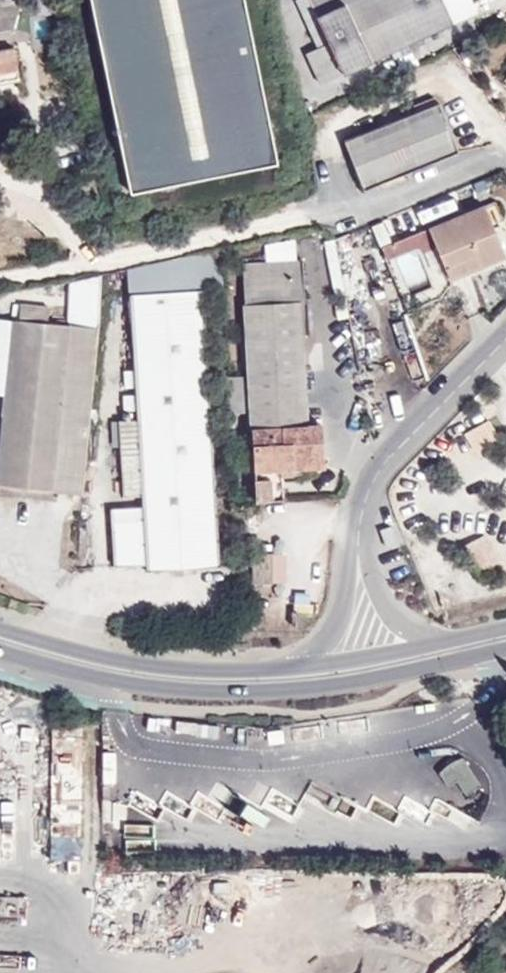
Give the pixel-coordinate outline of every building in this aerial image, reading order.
[(475,12),(470,0),(309,0),(330,43),(306,53),(319,84),(389,51),(416,38),(452,22),(475,12)] [(13,29),(20,5),(0,9),(0,31),(13,29)] [(416,38),(389,51),(395,60),(420,48),(416,38)] [(19,79),(14,48),(0,51),(0,83),(19,79)] [(415,112),(437,103),(435,97),(413,106),(415,112)] [(439,102),(437,103),(415,112),(344,140),(363,190),(458,151),(439,102)] [(429,228),(436,246),(449,278),(505,255),(485,205),(429,228)] [(422,252),(436,246),(429,228),(381,247),(386,259),(419,245),(422,252)] [(340,277),(357,273),(349,233),(333,239),(340,277)] [(337,296),(344,295),(340,277),(333,239),(327,241),(337,296)] [(220,247),(128,266),(130,294),(201,290),(222,288),(220,247)] [(300,301),(304,301),(302,260),(242,263),(255,500),(285,499),(283,470),(322,467),(320,426),(307,426),(300,301)] [(344,295),(345,303),(362,299),(357,273),(340,277),(344,295)] [(137,394),(137,410),(138,419),(118,420),(123,495),(142,494),(143,506),(111,508),(113,565),(146,564),(147,570),(219,566),(201,290),(130,294),(135,369),(136,386),(137,394)] [(23,299),(21,313),(49,315),(51,301),(23,299)] [(18,320),(0,318),(0,395),(11,396),(18,320)] [(52,490),(69,325),(18,320),(11,396),(1,485),(52,490)] [(136,386),(135,369),(125,370),(125,387),(136,386)] [(125,411),(137,410),(137,394),(124,395),(125,411)] [(475,452),(499,437),(489,419),(464,434),(475,452)] [(386,547),(396,544),(390,526),(381,529),(384,540),(384,541),(386,547)] [(474,540),(489,567),(496,563),(481,536),(474,540)] [(476,574),(489,567),(474,540),(462,547),(476,574)] [(254,553),(254,583),(273,583),(273,552),(254,553)] [(492,716),(499,729),(505,726),(505,709),(492,716)] [(464,751),(444,764),(464,793),(484,780),(464,751)]
